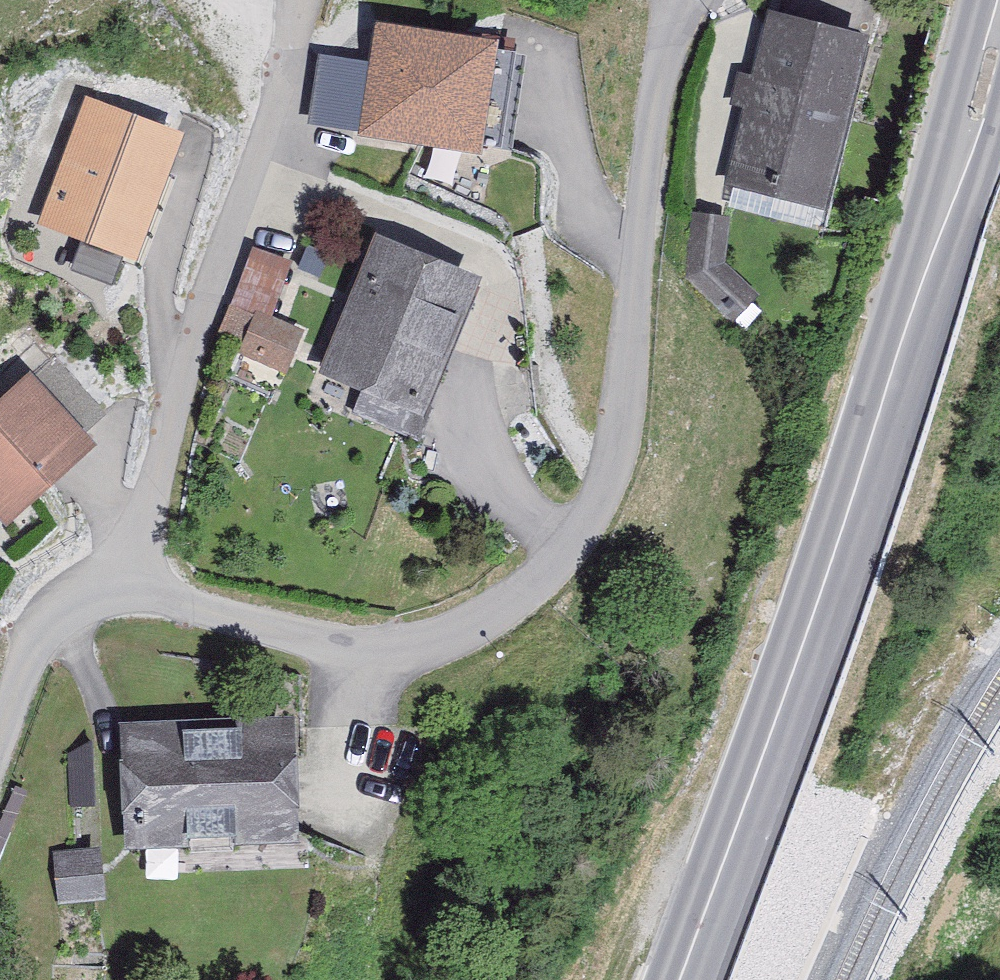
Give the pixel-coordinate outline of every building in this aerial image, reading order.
[(500,36),(375,22),(372,61),(362,129),(361,140),(486,154),(500,36)] [(876,46),(776,22),(735,190),(835,214),(876,46)] [(362,129),(372,61),(318,53),(308,122),(362,129)] [(46,230),(152,264),(193,137),(87,103),(46,230)] [(759,302),(728,274),(734,225),(696,220),(688,286),(736,328),(759,302)] [(494,287),(383,243),(328,380),(372,398),(364,419),(430,446),(494,287)] [(121,291),(129,264),(87,253),(80,280),(121,291)] [(249,362),(294,375),(305,333),(261,321),(249,362)] [(33,378),(0,409),(0,519),(16,536),(105,452),(33,378)] [(314,849),(307,721),(128,730),(135,859),(314,849)] [(65,909),(111,907),(108,856),(62,859),(65,909)]
